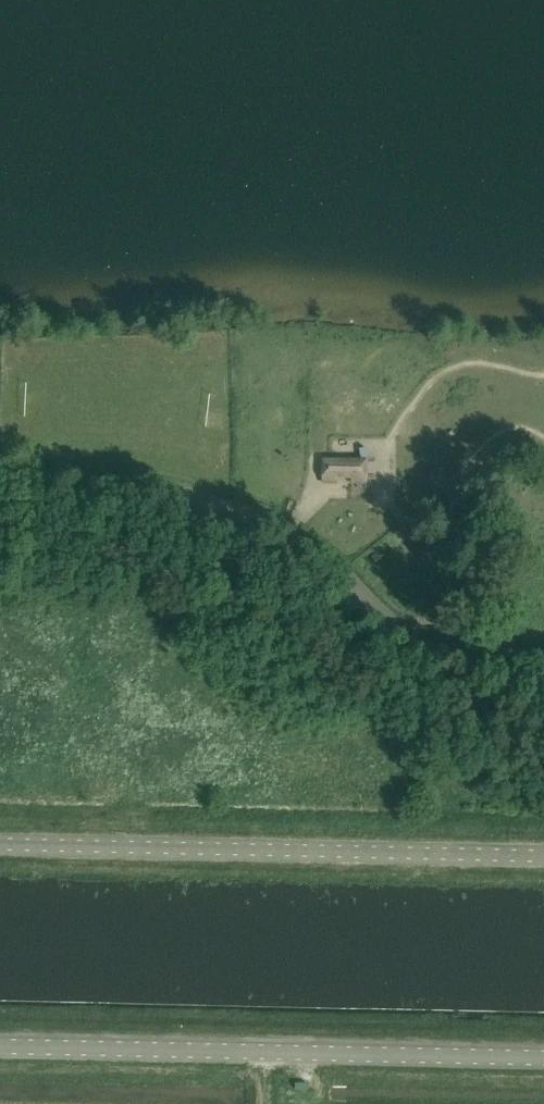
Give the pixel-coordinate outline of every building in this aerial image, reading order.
[(366,459),(322,459),(322,482),(366,482),(366,459)]
